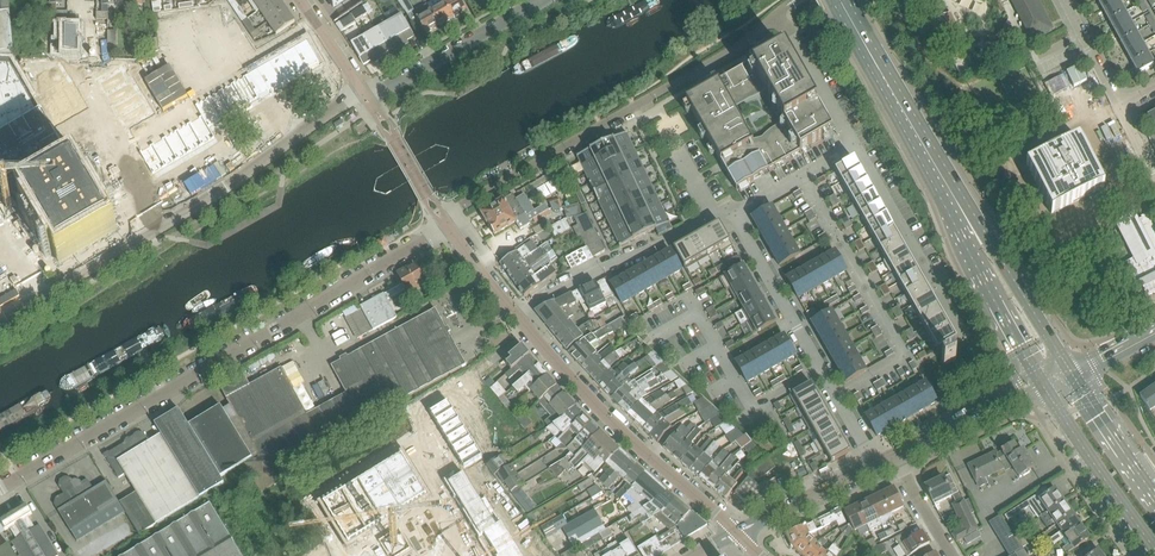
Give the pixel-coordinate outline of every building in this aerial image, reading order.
[(1,11),(0,11),(0,55),(14,55),(9,0),(0,0),(0,3),(1,11)] [(274,0),(253,0),(259,10),(274,0)] [(268,22),(287,9),(281,0),(274,0),(259,10),(268,22)] [(344,2),(347,0),(327,0),(333,9),(344,2)] [(408,15),(413,22),(417,19),(426,34),(439,26),(427,5),(415,12),(408,0),(398,0),(408,15)] [(427,5),(439,26),(452,18),(442,0),(435,0),(427,5)] [(452,18),(466,10),(460,0),(442,0),(452,18)] [(1031,39),(1053,29),(1052,26),(1050,23),(1038,0),(1011,0),(1031,39)] [(1103,10),(1119,1),(1119,0),(1098,0),(1103,10)] [(1103,10),(1109,20),(1125,11),(1119,1),(1103,10)] [(1143,12),(1148,9),(1143,1),(1139,4),(1143,12)] [(364,6),(368,14),(372,12),(368,3),(364,6)] [(239,6),(234,10),(235,12),(239,17),(244,14),(239,6)] [(359,8),(351,13),(356,21),(364,16),(368,14),(364,6),(359,8)] [(138,16),(137,9),(136,9),(136,12),(129,13),(129,19),(136,19),(136,16),(138,16)] [(295,22),(295,21),(287,9),(268,22),(276,35),(295,22)] [(1109,20),(1115,31),(1131,22),(1125,11),(1109,20)] [(950,13),(937,20),(949,42),(961,35),(950,13)] [(351,14),(336,24),(341,32),(356,23),(351,14)] [(404,42),(414,36),(402,14),(389,21),(403,46),(406,45),(404,42)] [(1150,25),(1154,22),(1150,14),(1146,16),(1150,25)] [(247,18),(242,22),(247,29),(252,26),(247,18)] [(389,21),(377,28),(389,50),(399,45),(401,48),(403,46),(389,21)] [(1115,31),(1121,41),(1137,32),(1131,22),(1115,31)] [(250,34),(254,39),(262,34),(258,28),(255,30),(250,34)] [(364,36),(379,61),(381,59),(379,56),(389,50),(377,28),(364,36)] [(66,33),(60,33),(60,43),(66,43),(66,52),(76,52),(77,31),(66,31),(66,33)] [(1121,41),(1127,52),(1142,43),(1137,32),(1121,41)] [(364,36),(351,43),(364,65),(374,59),(376,62),(379,61),(364,36)] [(306,37),(293,45),(307,68),(320,60),(306,37)] [(158,38),(151,39),(153,53),(160,50),(158,38)] [(1127,52),(1132,62),(1148,53),(1142,43),(1127,52)] [(293,45),(281,52),(295,75),(307,68),(293,45)] [(716,154),(721,162),(725,169),(730,178),(734,186),(736,189),(768,171),(769,172),(833,135),(798,73),(797,73),(781,46),(685,100),(707,138),(711,145),(716,154)] [(281,52),(269,59),(282,82),(295,75),(281,52)] [(1148,53),(1132,62),(1138,72),(1154,64),(1148,53)] [(269,59),(257,67),(270,89),(282,82),(269,59)] [(8,194),(2,185),(15,177),(62,259),(112,229),(52,127),(38,105),(12,61),(0,60),(0,198),(8,194)] [(158,61),(154,64),(158,70),(162,68),(158,61)] [(120,67),(98,80),(105,93),(128,79),(120,67)] [(257,67),(244,74),(258,97),(270,89),(257,67)] [(244,74),(232,81),(245,104),(258,97),(244,74)] [(128,79),(105,93),(112,104),(135,91),(128,79)] [(232,81),(220,89),(233,111),(245,104),(232,81)] [(74,84),(61,91),(75,113),(87,106),(74,84)] [(220,89),(208,96),(221,118),(233,111),(220,89)] [(61,91),(50,98),(63,120),(75,113),(61,91)] [(135,91),(112,104),(119,116),(142,103),(135,91)] [(208,96),(195,104),(201,114),(202,114),(209,125),(221,118),(208,96)] [(50,98),(38,105),(52,127),(63,120),(50,98)] [(142,103),(119,116),(126,128),(149,115),(142,103)] [(201,114),(189,121),(203,144),(216,136),(209,125),(202,114),(201,114)] [(336,120),(329,125),(333,132),(347,123),(342,116),(336,120)] [(189,121),(177,129),(191,151),(203,144),(189,121)] [(177,129),(165,136),(178,158),(191,151),(177,129)] [(627,132),(577,156),(620,246),(656,229),(659,236),(672,229),(669,223),(627,132)] [(165,136),(153,143),(166,166),(178,158),(165,136)] [(1079,138),(1026,165),(1051,215),(1104,188),(1079,138)] [(153,143),(140,151),(153,174),(166,166),(153,143)] [(854,159),(835,170),(842,181),(861,170),(854,159)] [(867,181),(861,170),(842,181),(848,192),(867,181)] [(577,185),(572,174),(568,176),(573,187),(577,185)] [(824,176),(817,180),(820,184),(827,180),(824,176)] [(874,193),(867,181),(848,192),(854,204),(874,193)] [(800,190),(793,194),(796,198),(803,194),(800,190)] [(586,203),(581,192),(576,194),(582,205),(586,203)] [(854,204),(852,205),(859,217),(861,216),(861,215),(880,204),(874,193),(854,204)] [(526,215),(513,194),(481,213),(482,214),(481,216),(484,221),(486,221),(487,222),(488,221),(490,224),(489,225),(495,235),(516,222),(520,230),(530,224),(529,221),(549,210),(545,204),(526,215)] [(835,194),(828,198),(831,203),(837,199),(835,194)] [(837,199),(831,203),(833,207),(840,203),(837,199)] [(887,215),(880,204),(861,215),(861,216),(867,226),(887,215)] [(1054,219),(1062,237),(1095,224),(1088,205),(1054,219)] [(752,217),(759,229),(779,218),(772,206),(752,217)] [(814,214),(811,209),(805,213),(807,218),(814,214)] [(1154,223),(1154,222),(1154,221),(1150,212),(1141,217),(1142,219),(1139,220),(1134,212),(1115,222),(1134,258),(1119,266),(1133,294),(1143,290),(1146,296),(1154,292),(1154,226),(1154,223)] [(587,214),(586,214),(584,215),(577,216),(580,224),(590,219),(587,214)] [(810,222),(816,218),(814,214),(807,218),(810,222)] [(893,226),(887,215),(867,226),(874,237),(893,226)] [(848,217),(841,221),(843,225),(850,221),(848,217)] [(779,218),(759,229),(766,241),(786,230),(779,218)] [(590,219),(580,224),(585,234),(594,229),(590,219)] [(565,220),(559,223),(564,233),(570,229),(565,220)] [(850,221),(843,225),(846,230),(853,226),(850,221)] [(719,222),(708,228),(720,250),(721,253),(733,246),(719,222)] [(880,249),(899,238),(893,226),(874,237),(880,249)] [(720,250),(708,228),(696,235),(709,256),(720,250)] [(594,257),(605,251),(600,240),(594,229),(585,234),(590,245),(589,246),(594,257)] [(766,241),(773,253),(793,242),(786,230),(766,241)] [(828,238),(825,233),(818,237),(821,242),(827,238),(828,238)] [(709,256),(696,235),(685,241),(697,263),(709,256)] [(388,244),(384,238),(378,241),(381,248),(388,244)] [(906,249),(899,238),(880,249),(886,259),(887,260),(906,249)] [(860,239),(854,243),(856,247),(863,243),(860,239)] [(531,241),(500,263),(506,271),(537,249),(531,241)] [(697,263),(685,241),(673,248),(686,269),(697,263)] [(795,256),(799,254),(793,242),(773,253),(780,265),(795,256)] [(537,249),(506,271),(512,280),(545,256),(552,252),(546,243),(537,249)] [(863,243),(856,247),(859,252),(865,248),(863,243)] [(1100,247),(1106,260),(1113,256),(1107,243),(1100,247)] [(589,246),(585,247),(583,249),(588,259),(594,257),(589,246)] [(566,257),(571,269),(588,259),(583,249),(566,257)] [(886,259),(884,261),(891,273),(893,271),(912,260),(906,249),(887,260),(886,259)] [(670,250),(658,256),(670,276),(682,270),(670,250)] [(823,258),(834,278),(846,271),(835,251),(823,258)] [(545,256),(512,280),(518,287),(545,267),(557,259),(552,252),(545,256)] [(741,260),(738,255),(732,259),(734,264),(741,260)] [(658,256),(646,263),(658,283),(670,276),(658,256)] [(834,278),(823,258),(811,264),(822,284),(834,278)] [(899,282),(918,271),(912,260),(893,271),(899,282)] [(873,261),(866,265),(869,270),(876,266),(873,261)] [(658,283),(646,263),(634,270),(646,290),(658,283)] [(718,273),(725,269),(722,264),(715,268),(718,273)] [(744,264),(720,278),(727,290),(729,289),(728,288),(750,276),(744,264)] [(811,264),(799,271),(810,291),(822,284),(811,264)] [(407,270),(406,268),(397,272),(404,284),(382,295),(381,293),(372,297),(373,299),(360,306),(362,309),(373,330),(397,317),(397,316),(392,319),(385,301),(406,288),(410,295),(420,290),(417,284),(424,280),(415,265),(407,270)] [(518,287),(524,296),(556,272),(551,266),(547,270),(545,267),(518,287)] [(876,266),(869,270),(871,274),(878,270),(876,266)] [(718,273),(715,268),(709,272),(711,277),(718,273)] [(634,270),(622,277),(634,297),(646,290),(634,270)] [(787,278),(798,298),(810,291),(799,271),(787,278)] [(925,282),(918,271),(899,282),(906,293),(925,282)] [(735,300),(738,298),(737,298),(757,287),(750,276),(728,288),(729,289),(735,300)] [(634,297),(622,277),(611,284),(622,304),(634,297)] [(699,278),(693,281),(695,286),(702,282),(699,278)] [(605,279),(596,284),(604,298),(612,294),(605,279)] [(595,281),(580,289),(591,311),(606,304),(604,298),(596,284),(595,281)] [(906,293),(912,304),(931,293),(925,282),(906,293)] [(683,287),(685,292),(692,288),(689,283),(683,287)] [(886,284),(879,288),(882,292),(888,288),(886,284)] [(857,290),(855,285),(848,289),(850,294),(857,290)] [(763,298),(757,287),(737,298),(738,298),(744,309),(763,298)] [(698,296),(705,292),(703,288),(695,292),(698,296)] [(888,288),(882,292),(884,297),(891,293),(888,288)] [(573,294),(572,293),(554,302),(535,311),(556,336),(575,327),(568,318),(574,315),(569,307),(577,303),(572,294),(573,294)] [(675,297),(672,293),(665,297),(668,301),(675,297)] [(912,304),(918,316),(938,305),(931,293),(912,304)] [(860,294),(853,298),(856,303),(862,299),(860,294)] [(837,295),(831,299),(833,304),(840,300),(837,295)] [(744,309),(734,314),(740,326),(745,323),(747,321),(748,322),(770,310),(763,298),(744,309)] [(833,304),(831,299),(824,303),(827,307),(833,304)] [(654,304),(656,308),(663,304),(660,300),(654,304)] [(656,308),(654,304),(647,307),(649,312),(656,308)] [(944,316),(938,305),(918,316),(925,327),(944,316)] [(715,311),(713,306),(706,310),(708,314),(715,311)] [(862,315),(869,311),(867,306),(860,310),(862,315)] [(899,306),(892,310),(894,314),(901,311),(899,306)] [(236,416),(258,457),(258,456),(275,486),(349,440),(344,432),(466,365),(435,308),(331,366),(346,393),(307,414),(281,367),(250,385),(243,373),(220,386),(236,416)] [(809,317),(816,313),(813,309),(807,313),(809,317)] [(745,323),(752,335),(757,332),(776,321),(770,310),(748,322),(747,321),(745,323)] [(819,334),(839,322),(832,310),(812,322),(819,334)] [(708,314),(711,319),(718,315),(715,311),(708,314)] [(901,311),(894,314),(897,319),(904,315),(901,311)] [(636,313),(630,317),(632,322),(639,318),(636,313)] [(925,327),(931,338),(950,327),(944,316),(925,327)] [(621,318),(609,325),(614,332),(627,325),(621,318)] [(604,320),(598,323),(602,329),(607,326),(604,320)] [(575,327),(556,336),(567,350),(583,337),(582,335),(594,327),(597,332),(602,329),(598,323),(597,321),(591,321),(577,329),(575,327)] [(717,330),(724,326),(722,322),(715,326),(717,330)] [(819,334),(825,346),(845,334),(839,322),(819,334)] [(569,352),(582,367),(597,354),(590,346),(614,332),(609,325),(607,326),(602,329),(597,332),(584,340),(569,352)] [(871,329),(873,334),(880,330),(878,326),(871,329)] [(65,376),(59,391),(74,391),(162,340),(164,330),(153,328),(65,376)] [(911,328),(905,332),(907,337),(914,333),(911,328)] [(951,328),(931,338),(938,350),(957,339),(951,328)] [(883,334),(880,330),(873,334),(876,338),(883,334)] [(914,333),(907,337),(910,341),(916,337),(914,333)] [(832,358),(852,346),(845,334),(825,346),(832,358)] [(784,335),(772,342),(783,362),(795,355),(784,335)] [(976,338),(970,341),(973,346),(978,343),(976,338)] [(728,348),(735,345),(732,340),(725,344),(728,348)] [(783,362),(772,342),(760,349),(771,369),(783,362)] [(512,370),(530,355),(522,345),(504,361),(511,370),(512,370)] [(832,358),(839,369),(859,358),(852,346),(832,358)] [(597,354),(582,367),(590,375),(616,352),(611,347),(600,356),(597,354)] [(616,352),(590,375),(597,383),(612,369),(609,366),(625,353),(621,348),(616,352)] [(760,349),(748,355),(759,375),(771,369),(760,349)] [(894,354),(891,349),(884,353),(887,358),(894,354)] [(653,351),(649,355),(657,366),(663,363),(664,361),(653,351)] [(924,351),(918,355),(920,360),(927,356),(924,351)] [(511,370),(505,374),(509,379),(520,370),(526,376),(539,365),(530,355),(512,370),(511,370)] [(759,375),(748,355),(736,362),(747,382),(759,375)] [(953,355),(941,360),(944,366),(956,360),(953,355)] [(866,370),(859,358),(839,369),(846,381),(866,370)] [(913,370),(917,368),(913,361),(909,364),(913,370)] [(612,369),(597,383),(604,391),(630,368),(627,364),(625,363),(615,372),(612,369)] [(657,366),(656,367),(664,374),(671,370),(663,363),(657,366)] [(630,368),(604,391),(612,399),(627,385),(632,382),(628,378),(639,369),(635,364),(630,368)] [(535,387),(548,376),(539,365),(526,376),(514,387),(519,393),(531,383),(534,387),(531,389),(532,390),(535,387)] [(794,369),(797,374),(804,370),(801,365),(794,369)] [(901,368),(897,371),(901,377),(905,375),(901,368)] [(671,370),(664,374),(671,381),(678,376),(671,370)] [(627,385),(612,399),(619,406),(634,391),(647,383),(656,377),(652,372),(636,382),(634,380),(632,382),(627,385)] [(784,375),(777,379),(780,384),(787,380),(784,375)] [(541,400),(557,386),(548,376),(535,387),(532,390),(541,400)] [(485,382),(489,387),(494,382),(490,378),(485,382)] [(682,378),(675,382),(679,389),(682,387),(688,384),(682,378)] [(780,384),(777,379),(770,383),(773,387),(780,384)] [(882,379),(878,381),(882,388),(886,386),(882,379)] [(878,381),(873,384),(877,391),(882,388),(878,381)] [(498,382),(490,388),(499,398),(503,394),(506,392),(498,382)] [(913,389),(925,409),(937,402),(925,382),(913,389)] [(634,391),(619,406),(627,413),(628,414),(642,400),(641,399),(646,395),(644,391),(650,388),(647,383),(634,391)] [(818,394),(811,383),(790,395),(797,407),(799,406),(799,405),(818,394)] [(688,384),(682,387),(687,395),(695,390),(688,384)] [(541,400),(537,403),(546,414),(566,396),(557,386),(541,400)] [(1154,407),(1154,392),(1152,388),(1140,396),(1150,411),(1154,407)] [(760,389),(753,393),(756,397),(763,393),(760,389)] [(925,409),(913,389),(901,395),(913,415),(925,409)] [(53,395),(43,391),(0,415),(0,433),(47,406),(53,395)] [(642,400),(628,414),(636,422),(650,406),(667,395),(662,391),(644,402),(642,400)] [(650,406),(636,422),(643,429),(657,414),(654,411),(677,397),(674,392),(667,395),(650,406)] [(862,399),(858,392),(854,395),(858,402),(862,399)] [(499,398),(498,398),(508,410),(513,406),(503,394),(499,398)] [(805,417),(824,406),(818,394),(799,405),(799,406),(805,416),(805,417)] [(901,395),(889,402),(901,422),(913,415),(901,395)] [(562,418),(575,406),(566,396),(546,414),(550,418),(545,421),(549,426),(561,419),(562,418)] [(657,414),(643,429),(651,435),(665,419),(683,409),(692,404),(688,397),(658,415),(657,414)] [(703,397),(694,402),(699,411),(711,405),(703,397)] [(435,409),(430,412),(436,422),(454,411),(448,401),(437,407),(437,406),(435,408),(435,409)] [(782,409),(778,402),(774,404),(777,411),(782,409)] [(889,402),(877,409),(889,429),(901,422),(889,402)] [(154,423),(161,434),(199,497),(223,483),(221,479),(251,461),(258,457),(236,416),(229,420),(220,405),(189,425),(179,408),(154,423)] [(711,405),(699,411),(705,423),(710,419),(720,413),(711,405)] [(549,426),(546,428),(555,437),(558,440),(579,422),(578,421),(581,418),(581,419),(585,416),(575,406),(562,418),(561,419),(549,426)] [(805,417),(805,416),(802,418),(809,430),(812,428),(831,417),(824,406),(805,417)] [(665,419),(651,435),(658,442),(671,427),(669,425),(687,414),(683,409),(665,419)] [(877,436),(889,429),(877,409),(865,416),(877,436)] [(512,414),(516,419),(521,416),(517,410),(512,414)] [(454,411),(436,422),(441,431),(460,420),(454,411)] [(476,413),(473,416),(477,421),(481,418),(476,413)] [(720,413),(710,419),(716,428),(719,426),(728,420),(720,413)] [(558,447),(555,450),(567,449),(573,442),(592,423),(585,416),(581,419),(581,418),(578,421),(579,422),(558,440),(562,444),(558,447)] [(818,439),(837,428),(831,417),(812,428),(818,438),(818,439)] [(481,418),(477,421),(482,427),(486,424),(481,418)] [(783,420),(787,427),(791,425),(787,418),(783,420)] [(460,420),(441,431),(447,440),(465,429),(460,420)] [(728,420),(719,426),(726,435),(736,428),(729,421),(728,420)] [(571,453),(566,457),(575,457),(595,437),(594,437),(597,434),(598,435),(601,432),(592,423),(573,442),(567,449),(571,453)] [(676,432),(663,447),(673,455),(695,429),(697,428),(692,423),(681,435),(676,432)] [(791,425),(787,427),(790,434),(792,433),(795,431),(791,425)] [(695,429),(673,455),(682,463),(696,447),(692,443),(702,432),(697,428),(695,429)] [(844,440),(837,428),(818,439),(818,438),(813,441),(820,453),(825,451),(844,440)] [(465,429),(447,440),(452,449),(471,438),(465,429)] [(490,429),(487,433),(491,438),(495,435),(490,429)] [(606,464),(619,450),(601,432),(598,435),(597,434),(594,437),(595,437),(575,457),(566,457),(549,469),(558,478),(567,470),(569,472),(574,467),(576,469),(583,461),(595,472),(605,462),(606,464)] [(137,493),(120,503),(125,512),(138,534),(199,497),(161,434),(149,442),(146,437),(145,438),(143,434),(139,433),(135,436),(134,435),(129,438),(131,441),(126,444),(125,443),(105,455),(107,457),(106,457),(119,477),(126,473),(137,493)] [(742,438),(742,437),(735,442),(741,449),(743,448),(752,441),(747,434),(742,438)] [(495,435),(491,438),(496,443),(500,440),(495,435)] [(471,438),(452,449),(458,459),(477,447),(471,438)] [(696,447),(682,463),(691,470),(715,442),(710,438),(700,450),(696,447)] [(844,440),(825,451),(831,462),(842,456),(850,451),(844,440)] [(752,441),(743,448),(749,455),(758,449),(752,441)] [(799,441),(794,443),(798,450),(802,448),(799,441)] [(715,442),(691,470),(699,478),(713,462),(710,458),(720,447),(715,442)] [(996,452),(968,465),(979,487),(987,483),(984,478),(1004,468),(1003,467),(1011,464),(1013,468),(1018,478),(1024,473),(1027,471),(1028,473),(1030,471),(1029,470),(1034,466),(1023,449),(1019,452),(1013,443),(1001,451),(1001,452),(997,455),(996,452)] [(477,447),(458,459),(464,468),(483,457),(477,447)] [(798,450),(801,457),(806,455),(802,448),(798,450)] [(713,462),(699,478),(707,484),(728,459),(731,456),(723,449),(713,462)] [(764,457),(758,449),(749,455),(746,457),(752,466),(764,457)] [(600,480),(604,484),(628,458),(619,450),(606,464),(611,468),(600,480)] [(501,454),(488,463),(495,474),(497,473),(509,466),(501,454)] [(351,486),(323,503),(348,544),(376,527),(373,523),(393,511),(395,515),(427,496),(402,455),(366,477),(367,478),(352,487),(351,486)] [(728,459),(707,484),(714,490),(715,489),(727,475),(731,471),(728,469),(736,459),(732,455),(731,456),(728,459)] [(775,467),(768,457),(749,472),(748,479),(735,493),(748,505),(773,493),(781,489),(787,486),(781,476),(767,483),(764,476),(775,467)] [(624,479),(637,465),(628,458),(604,484),(609,489),(621,476),(624,479)] [(814,463),(810,465),(814,472),(818,469),(814,463)] [(509,466),(497,473),(497,474),(503,483),(505,482),(517,474),(511,464),(509,466)] [(616,495),(621,499),(645,472),(637,465),(624,479),(628,483),(616,495)] [(804,467),(796,471),(799,476),(806,472),(804,467)] [(727,475),(715,489),(726,498),(733,490),(738,485),(737,484),(746,473),(741,469),(732,480),(727,475)] [(486,470),(482,473),(486,479),(490,476),(486,470)] [(660,498),(666,491),(645,472),(621,499),(622,500),(619,502),(624,506),(630,499),(634,502),(628,509),(633,514),(660,498)] [(454,474),(444,481),(454,498),(453,498),(454,499),(473,487),(464,474),(456,478),(454,474)] [(517,474),(505,482),(511,492),(521,485),(523,484),(517,474)] [(949,475),(925,486),(934,504),(958,493),(949,475)] [(55,498),(54,504),(71,533),(120,503),(106,481),(93,489),(89,482),(84,481),(82,482),(80,480),(75,479),(72,480),(71,478),(65,476),(60,480),(59,485),(63,493),(55,498)] [(490,476),(486,479),(491,485),(495,482),(490,476)] [(590,479),(579,486),(582,492),(594,485),(590,479)] [(521,485),(511,492),(528,512),(538,506),(521,485)] [(473,487),(454,499),(454,500),(455,499),(463,512),(481,501),(473,487)] [(893,487),(881,493),(891,513),(904,507),(894,487),(893,487)] [(1039,518),(1040,517),(1063,501),(1063,500),(1064,499),(1060,493),(1058,494),(1055,489),(1050,492),(1040,499),(1037,495),(1020,507),(1023,511),(1031,506),(1039,518)] [(661,514),(675,499),(666,491),(660,498),(633,514),(626,518),(629,524),(647,514),(650,518),(660,512),(661,514)] [(893,516),(891,513),(881,493),(880,491),(872,495),(873,497),(869,499),(881,524),(882,525),(886,523),(889,518),(893,516)] [(505,495),(502,498),(506,503),(510,500),(505,495)] [(869,530),(881,524),(869,499),(866,500),(865,498),(856,503),(857,505),(867,525),(869,530)] [(964,499),(952,505),(963,528),(952,535),(957,542),(978,529),(971,514),(975,512),(969,498),(964,501),(964,499)] [(669,521),(682,505),(675,499),(661,514),(660,512),(650,518),(650,519),(655,516),(663,523),(668,520),(669,521)] [(510,500),(506,503),(511,509),(514,506),(510,500)] [(481,501),(463,512),(470,524),(470,525),(489,514),(481,501)] [(1057,524),(1072,514),(1063,501),(1040,517),(1048,530),(1057,524)] [(122,555),(242,555),(210,503),(122,555)] [(854,531),(867,525),(857,505),(856,503),(847,507),(848,509),(844,511),(851,523),(852,525),(854,531)] [(58,555),(39,525),(35,527),(28,516),(32,513),(27,505),(0,521),(5,530),(10,528),(17,539),(12,541),(21,555),(58,555)] [(675,527),(689,511),(682,505),(669,521),(668,520),(663,523),(670,530),(675,527)] [(839,508),(786,534),(793,548),(808,535),(811,534),(836,521),(839,526),(846,522),(839,508)] [(570,523),(562,528),(574,548),(581,544),(590,539),(599,533),(607,529),(595,510),(570,523)] [(643,555),(658,555),(702,529),(707,526),(701,522),(689,511),(675,527),(670,530),(671,530),(658,538),(657,536),(638,548),(643,555)] [(1013,511),(1005,517),(1008,521),(1016,515),(1013,511)] [(538,519),(533,512),(528,515),(533,522),(538,519)] [(489,514),(470,525),(470,526),(471,526),(479,539),(482,537),(482,536),(497,527),(497,526),(489,514)] [(542,527),(539,529),(544,538),(562,528),(570,523),(565,514),(542,527)] [(1014,535),(1002,514),(989,522),(989,523),(990,522),(1011,555),(1012,555),(1015,554),(1016,555),(1029,555),(1028,555),(1027,555),(1022,548),(1014,535)] [(1063,538),(1066,536),(1081,526),(1072,514),(1057,524),(1062,531),(1060,532),(1063,538)] [(408,532),(418,547),(414,549),(414,550),(418,548),(423,555),(459,555),(435,516),(429,520),(427,517),(417,523),(419,525),(408,532)] [(524,517),(520,520),(525,526),(528,523),(524,517)] [(645,522),(629,531),(631,536),(640,530),(639,529),(647,524),(645,522)] [(900,531),(908,527),(905,522),(897,526),(900,531)] [(497,527),(482,536),(482,537),(488,547),(488,548),(509,535),(502,523),(497,526),(497,527)] [(528,523),(525,526),(529,532),(533,529),(528,523)] [(843,533),(848,527),(848,525),(840,528),(843,533)] [(1081,526),(1066,536),(1071,543),(1063,549),(1067,554),(1089,538),(1086,533),(1087,532),(1083,526),(1081,527),(1081,526)] [(853,530),(848,527),(843,533),(848,538),(853,530)] [(609,528),(607,529),(599,533),(603,540),(613,534),(609,528)] [(893,528),(885,532),(888,537),(895,533),(893,528)] [(919,550),(929,543),(922,531),(921,531),(920,532),(911,538),(907,532),(894,538),(906,555),(909,555),(919,550)] [(880,541),(888,537),(885,532),(878,535),(880,541)] [(599,533),(590,539),(594,546),(603,540),(599,533)] [(793,548),(803,555),(805,555),(817,542),(813,538),(814,537),(811,534),(808,535),(793,548)] [(488,548),(489,549),(489,548),(494,555),(502,555),(516,547),(509,535),(488,548)] [(805,555),(823,555),(828,551),(823,547),(827,542),(823,538),(817,542),(805,555)] [(873,548),(877,546),(876,543),(873,538),(866,542),(873,548)] [(541,539),(537,542),(542,547),(546,544),(541,539)] [(590,539),(581,544),(585,551),(594,546),(590,539)] [(624,555),(638,555),(629,541),(621,546),(618,541),(616,542),(624,555)] [(608,547),(608,548),(613,555),(624,555),(616,542),(608,547)] [(9,543),(2,547),(0,544),(0,555),(16,555),(9,543)] [(546,544),(542,547),(546,553),(550,550),(546,544)] [(1027,555),(1028,555),(1033,552),(1028,544),(1022,548),(1027,555)] [(840,551),(833,545),(828,551),(823,555),(838,555),(840,551)] [(880,545),(877,546),(873,548),(879,554),(884,551),(880,545)] [(502,555),(522,555),(516,547),(502,555)]
